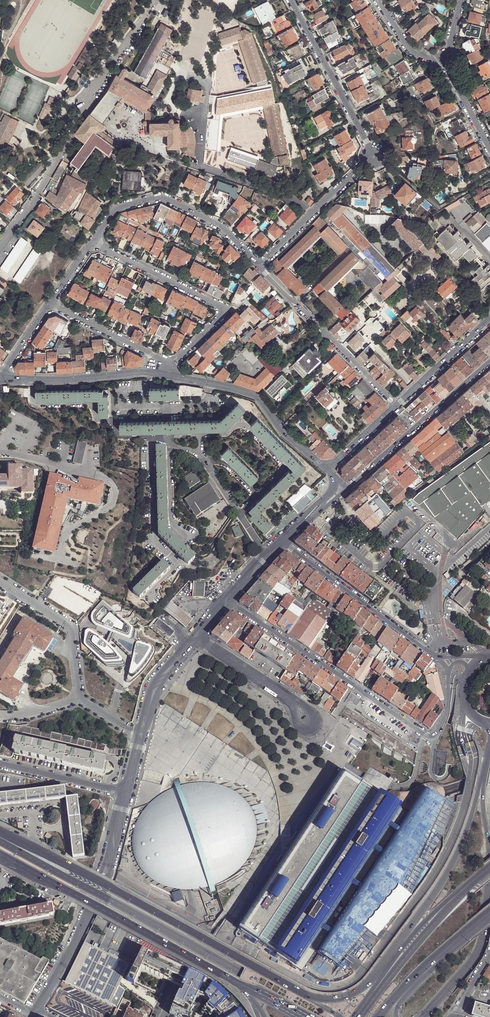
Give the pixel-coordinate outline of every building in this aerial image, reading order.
[(317,3),(315,0),(311,0),(306,3),(310,11),(319,6),(317,3)] [(339,11),(340,10),(335,0),(332,0),(333,1),(339,11)] [(368,6),(364,0),(355,0),(354,1),(351,2),(358,13),(368,6)] [(409,10),(415,6),(411,0),(400,0),(398,1),(403,9),(404,8),(407,7),(409,10)] [(483,0),(472,0),(471,2),(474,3),(473,6),(474,7),(473,12),(482,14),(485,5),(481,4),(482,2),(483,0)] [(273,11),(271,7),(268,1),(255,8),(255,9),(258,7),(260,13),(259,14),(262,20),(261,20),(262,21),(269,17),(267,14),(273,11)] [(337,13),(339,12),(339,11),(333,1),(331,2),(337,13)] [(431,5),(421,1),(415,7),(424,10),(424,8),(429,10),(431,5)] [(363,25),(375,17),(368,6),(358,13),(356,14),(363,25)] [(315,20),(317,24),(321,22),(327,19),(327,18),(325,15),(322,10),(314,15),(316,20),(315,20)] [(423,20),(429,14),(427,12),(421,18),(419,20),(418,19),(415,22),(416,23),(418,25),(423,20)] [(481,17),(482,14),(473,12),(471,12),(469,16),(468,21),(479,24),(480,21),(481,17)] [(274,24),(279,34),(291,28),(290,25),(291,23),(290,21),(288,20),(287,20),(284,14),(270,22),(271,25),(274,24)] [(436,22),(429,14),(423,20),(418,25),(416,23),(408,31),(418,40),(429,30),(436,22)] [(362,25),(369,36),(382,27),(375,17),(363,25),(362,25)] [(330,30),(331,34),(335,32),(337,31),(338,30),(335,25),(333,20),(327,23),(328,24),(326,26),(322,28),(324,33),(330,30)] [(349,27),(352,32),(354,31),(347,20),(345,22),(347,25),(349,27)] [(135,72),(146,78),(162,49),(173,29),(162,23),(135,72)] [(479,37),(481,27),(467,24),(466,30),(467,30),(465,35),(470,37),(470,36),(478,37),(479,37)] [(256,82),(257,85),(268,83),(252,36),(251,32),(244,28),(241,29),(239,26),(218,33),(222,44),(238,39),(239,40),(241,39),(256,82)] [(298,38),(292,27),(291,28),(279,34),(277,35),(279,39),(281,37),(286,45),(298,38)] [(369,36),(376,46),(389,37),(382,27),(369,36)] [(319,29),(324,38),(331,34),(330,30),(324,33),(322,28),(319,29)] [(358,43),(361,41),(354,30),(354,31),(352,32),(355,38),(358,43)] [(324,38),(329,48),(342,41),(338,33),(337,34),(335,32),(331,34),(324,38)] [(376,46),(383,57),(386,55),(396,48),(389,37),(376,46)] [(253,83),(256,82),(241,39),(239,40),(253,83)] [(477,49),(480,48),(478,43),(477,44),(476,43),(476,41),(475,39),(473,39),(470,41),(470,40),(469,39),(462,43),(465,48),(467,47),(468,49),(470,53),(477,49)] [(264,42),(268,54),(273,52),(267,40),(264,42)] [(363,51),(365,54),(368,52),(361,41),(358,43),(363,51)] [(293,52),(295,55),(296,58),(305,53),(300,43),(291,48),(286,51),(289,55),(293,52)] [(82,71),(86,65),(84,64),(93,49),(87,45),(68,76),(76,81),(81,71),(82,71)] [(335,55),(333,56),(336,60),(348,53),(344,45),(333,51),(335,55)] [(396,48),(386,55),(392,64),(402,58),(396,48)] [(117,75),(109,89),(113,91),(115,87),(139,100),(137,103),(147,109),(149,105),(150,106),(151,104),(153,100),(155,96),(171,68),(163,63),(165,59),(169,61),(169,60),(172,55),(172,54),(162,49),(146,78),(141,88),(123,78),(127,71),(127,69),(125,68),(123,69),(119,76),(117,75)] [(478,51),(477,49),(470,53),(467,55),(469,58),(470,58),(473,63),(482,59),(478,51)] [(355,62),(353,57),(348,60),(349,61),(346,63),(345,61),(338,65),(341,70),(343,73),(357,66),(357,65),(358,64),(357,61),(355,62)] [(401,75),(410,69),(409,68),(404,60),(395,65),(401,75)] [(483,64),(478,66),(480,70),(479,71),(481,75),(482,74),(485,78),(489,76),(489,74),(489,73),(489,64),(489,61),(485,63),(483,64)] [(371,65),(378,75),(381,73),(375,62),(374,63),(371,65)] [(302,63),(300,65),(290,70),(289,69),(283,72),(284,74),(289,84),(307,74),(305,71),(306,71),(305,69),(304,70),(303,68),(304,67),(302,63)] [(412,73),(410,69),(401,75),(399,76),(404,84),(408,82),(413,79),(410,74),(412,73)] [(347,82),(352,91),(363,85),(364,84),(368,82),(364,73),(359,76),(347,82)] [(323,84),(317,74),(310,78),(309,79),(314,89),(319,87),(323,84)] [(431,87),(427,78),(415,84),(419,93),(431,87)] [(240,89),(242,101),(263,97),(265,97),(273,95),(271,83),(268,83),(257,85),(240,89)] [(363,85),(352,91),(358,102),(365,98),(367,97),(369,96),(368,95),(363,85)] [(476,88),(475,87),(469,90),(473,97),(476,95),(477,98),(481,96),(481,95),(488,91),(485,86),(484,87),(483,88),(481,85),(476,88)] [(410,86),(405,88),(410,97),(414,94),(410,86)] [(115,87),(113,91),(137,103),(139,100),(115,87)] [(190,88),(186,99),(205,103),(206,97),(203,96),(204,91),(190,88)] [(113,91),(109,89),(107,92),(118,98),(124,101),(145,113),(145,121),(144,121),(144,122),(144,124),(145,125),(146,125),(146,130),(151,130),(150,112),(152,112),(147,109),(137,103),(113,91)] [(242,101),(240,89),(218,93),(221,106),(242,101)] [(329,98),(325,89),(321,91),(317,93),(314,95),(315,98),(309,102),(314,112),(322,107),(319,103),(329,98)] [(118,98),(107,92),(75,134),(85,142),(90,135),(93,130),(118,98)] [(478,100),(484,112),(489,109),(489,93),(478,100)] [(277,95),(273,95),(265,97),(276,157),(279,156),(280,165),(289,163),(277,95)] [(424,101),(428,111),(438,106),(439,105),(435,96),(424,101)] [(265,97),(263,97),(273,157),(276,157),(265,97)] [(124,101),(118,98),(93,130),(94,131),(102,137),(115,146),(117,143),(101,131),(102,129),(100,127),(103,123),(117,105),(120,101),(122,103),(124,101)] [(455,108),(451,99),(444,103),(439,105),(438,106),(443,115),(455,108)] [(380,106),(385,116),(388,115),(382,104),(379,105),(380,107),(380,106)] [(371,119),(373,123),(374,122),(385,116),(380,106),(380,107),(369,112),(367,113),(366,114),(370,120),(371,119)] [(321,128),(327,124),(329,127),(332,124),(328,116),(329,115),(330,114),(330,112),(330,111),(328,110),(327,110),(326,111),(322,113),(315,118),(321,128)] [(145,130),(146,135),(168,134),(170,134),(170,142),(168,142),(168,144),(169,148),(181,147),(188,146),(187,152),(185,152),(183,154),(183,156),(193,160),(196,142),(195,134),(191,127),(186,131),(182,131),(182,124),(182,120),(176,120),(176,118),(174,116),(172,116),(171,118),(170,120),(163,120),(159,121),(155,121),(154,111),(152,112),(150,112),(151,130),(146,130),(145,130)] [(364,114),(371,124),(372,123),(373,123),(371,119),(370,120),(366,114),(366,113),(364,114)] [(388,115),(385,116),(390,125),(395,122),(391,114),(389,114),(388,115)] [(10,135),(12,136),(19,122),(5,115),(2,123),(0,122),(0,157),(10,135)] [(377,126),(375,128),(377,133),(383,131),(382,129),(390,125),(385,116),(374,122),(377,126)] [(214,134),(232,135),(232,125),(230,125),(231,118),(215,117),(214,134)] [(449,129),(453,137),(455,136),(465,130),(466,130),(464,125),(463,126),(462,123),(460,124),(457,120),(451,123),(453,127),(449,129)] [(340,145),(351,139),(346,129),(335,136),(340,145)] [(90,135),(85,142),(71,162),(77,166),(94,143),(96,145),(95,146),(108,155),(115,146),(102,137),(94,131),(93,130),(90,135)] [(455,136),(456,137),(461,146),(473,140),(471,135),(468,137),(465,130),(455,136)] [(213,146),(229,147),(229,140),(231,140),(232,135),(214,134),(213,146)] [(0,157),(0,158),(2,159),(12,136),(10,135),(0,157)] [(407,149),(411,148),(412,148),(412,143),(413,143),(414,142),(415,141),(415,140),(415,139),(415,138),(414,138),(413,137),(412,137),(405,137),(402,137),(403,149),(407,149)] [(343,159),(348,156),(347,154),(356,149),(352,140),(338,148),(340,152),(339,152),(343,159)] [(79,168),(95,146),(96,145),(94,143),(77,166),(75,169),(77,171),(79,168)] [(475,143),(467,148),(472,157),(480,152),(475,143)] [(248,172),(251,163),(225,153),(222,162),(248,172)] [(484,160),(482,156),(467,163),(471,171),(475,169),(477,171),(485,166),(483,163),(482,161),(484,160)] [(332,169),(330,167),(325,159),(314,165),(319,173),(317,174),(321,180),(326,177),(334,173),(332,169)] [(274,175),(277,166),(272,164),(259,160),(256,169),(274,175)] [(456,176),(456,172),(457,172),(457,160),(441,160),(430,161),(430,171),(449,172),(448,175),(456,176)] [(59,166),(63,168),(62,171),(58,169),(53,179),(58,181),(67,163),(62,161),(59,166)] [(27,185),(44,167),(38,162),(22,180),(27,185)] [(425,165),(417,163),(413,162),(412,167),(412,168),(409,168),(407,176),(417,178),(418,173),(420,174),(421,169),(424,170),(425,165)] [(123,189),(141,191),(143,173),(125,171),(123,189)] [(45,197),(66,210),(81,191),(83,192),(88,183),(67,173),(65,178),(59,191),(55,188),(52,191),(50,190),(45,197)] [(189,186),(193,188),(198,178),(188,173),(186,179),(183,184),(189,187),(189,186)] [(321,180),(317,174),(315,175),(320,184),(328,180),(326,177),(321,180)] [(205,187),(208,188),(211,183),(207,182),(206,181),(202,179),(198,177),(198,178),(193,188),(196,190),(200,192),(201,192),(201,193),(202,194),(205,187)] [(367,193),(371,194),(371,193),(372,181),(360,181),(360,186),(361,186),(360,193),(367,193)] [(405,204),(416,192),(405,182),(395,193),(395,194),(395,195),(405,204)] [(388,184),(373,192),(371,197),(370,206),(379,206),(379,199),(392,192),(388,184)] [(361,186),(360,186),(359,196),(367,197),(367,193),(360,193),(361,186)] [(16,187),(10,194),(17,200),(23,193),(16,187)] [(489,189),(489,188),(482,191),(482,192),(473,197),(475,201),(478,199),(481,205),(487,202),(488,203),(489,202),(489,189)] [(73,209),(70,214),(81,221),(80,222),(89,228),(96,219),(95,218),(99,206),(102,201),(87,191),(79,207),(80,208),(78,211),(75,209),(73,209)] [(233,203),(239,195),(234,193),(230,201),(233,203)] [(17,200),(10,194),(6,198),(13,204),(17,200)] [(249,202),(239,195),(233,203),(231,206),(236,210),(241,214),(249,202)] [(311,205),(315,202),(312,199),(309,196),(306,200),(311,205)] [(225,205),(229,208),(231,206),(233,203),(230,201),(228,199),(225,205)] [(3,211),(6,213),(12,207),(5,200),(0,206),(0,208),(1,209),(3,211)] [(41,202),(38,206),(39,207),(36,211),(43,217),(50,208),(41,202)] [(170,208),(161,203),(154,217),(159,219),(160,216),(164,218),(165,219),(165,217),(170,208)] [(348,206),(337,204),(327,214),(348,235),(353,241),(358,246),(361,250),(368,256),(370,259),(387,276),(394,270),(341,214),(340,213),(348,206)] [(150,206),(142,208),(145,218),(154,216),(151,205),(150,206)] [(349,207),(348,206),(340,213),(341,214),(342,213),(348,208),(349,207)] [(288,224),(297,215),(289,207),(285,210),(280,216),(288,224)] [(145,218),(142,208),(135,210),(131,211),(128,211),(130,217),(138,215),(139,217),(139,220),(141,219),(142,223),(146,222),(145,221),(145,218)] [(179,212),(170,208),(165,217),(174,221),(179,212)] [(482,241),(489,233),(489,224),(488,222),(484,218),(478,211),(473,216),(470,219),(467,216),(464,220),(475,232),(474,233),(482,241)] [(187,216),(179,212),(174,221),(173,223),(181,227),(182,226),(187,216)] [(342,213),(341,214),(394,270),(400,264),(399,262),(394,267),(393,265),(342,213)] [(365,214),(365,217),(366,223),(385,223),(386,215),(370,214),(366,215),(365,214)] [(252,229),(256,223),(258,221),(255,219),(253,221),(246,215),(237,226),(241,230),(243,228),(245,229),(249,232),(252,229)] [(197,221),(187,216),(182,226),(192,231),(197,221)] [(277,258),(270,265),(278,274),(286,267),(287,267),(320,232),(339,251),(341,253),(344,250),(348,246),(342,240),(319,216),(312,224),(314,226),(280,260),(277,258)] [(171,227),(173,223),(174,221),(165,217),(165,219),(167,220),(165,224),(171,227)] [(399,218),(398,218),(396,220),(392,224),(416,249),(418,248),(424,242),(422,240),(418,236),(415,233),(413,231),(402,219),(401,218),(399,218)] [(403,219),(402,219),(413,231),(415,229),(412,227),(413,226),(411,224),(406,220),(403,219)] [(40,233),(44,227),(34,220),(28,228),(38,236),(40,233)] [(123,236),(128,225),(119,221),(113,232),(118,235),(119,234),(123,236)] [(277,237),(283,230),(275,223),(273,225),(269,230),(277,237)] [(150,229),(149,228),(147,227),(140,224),(139,227),(147,231),(148,232),(148,231),(150,229)] [(415,250),(416,249),(392,224),(391,224),(415,250)] [(137,230),(128,225),(123,236),(132,240),(137,230)] [(437,243),(454,262),(456,260),(457,260),(463,254),(470,262),(473,260),(475,259),(477,257),(478,256),(474,252),(475,252),(472,248),(471,249),(470,247),(472,245),(469,241),(467,243),(461,237),(460,237),(459,236),(461,234),(458,230),(456,232),(449,225),(439,234),(436,237),(439,241),(437,243)] [(203,229),(197,226),(191,238),(202,244),(208,231),(203,228),(203,229)] [(255,238),(261,231),(258,227),(254,231),(251,235),(254,239),(255,238)] [(145,234),(137,230),(132,240),(132,241),(131,243),(137,246),(140,248),(142,245),(147,235),(145,234)] [(261,246),(269,239),(261,231),(255,238),(255,239),(258,241),(261,246)] [(338,252),(339,251),(320,232),(287,267),(286,267),(291,272),(292,271),(289,267),(289,266),(319,236),(321,235),(338,252)] [(482,241),(489,249),(489,233),(482,241)] [(155,238),(147,235),(142,245),(145,247),(147,248),(146,250),(150,252),(156,239),(155,238)] [(214,236),(212,235),(212,236),(211,238),(210,241),(209,243),(210,244),(211,245),(216,248),(215,250),(219,252),(220,250),(223,245),(219,243),(220,241),(218,240),(219,238),(214,236)] [(348,235),(342,240),(348,246),(353,241),(348,235)] [(27,241),(21,237),(1,268),(7,272),(27,241)] [(164,242),(157,238),(156,239),(150,252),(154,253),(158,255),(164,242)] [(348,246),(352,251),(358,246),(353,241),(348,246)] [(428,247),(424,242),(418,248),(419,249),(422,252),(428,247)] [(240,254),(230,244),(225,249),(226,250),(222,255),(230,263),(240,254)] [(173,246),(168,257),(172,259),(171,262),(174,263),(183,268),(183,266),(186,260),(188,261),(191,255),(173,246)] [(344,250),(348,255),(352,251),(348,246),(344,250)] [(358,246),(352,251),(356,255),(358,253),(361,250),(358,246)] [(440,256),(432,248),(429,251),(437,259),(440,256)] [(40,253),(34,249),(14,278),(20,283),(40,253)] [(352,251),(348,255),(320,282),(327,289),(355,262),(359,258),(356,255),(352,251)] [(335,260),(341,253),(339,251),(338,252),(332,257),(335,260)] [(210,258),(203,255),(198,253),(197,256),(208,261),(210,258)] [(320,273),(335,260),(332,257),(331,256),(316,269),(318,271),(320,273)] [(92,274),(95,276),(102,260),(98,258),(97,261),(93,259),(89,267),(88,266),(87,270),(86,270),(84,274),(90,277),(92,274)] [(217,262),(210,258),(208,261),(219,267),(221,264),(217,262)] [(381,282),(382,281),(378,277),(375,275),(365,264),(362,261),(359,258),(355,262),(357,264),(351,270),(352,270),(356,270),(359,274),(359,278),(367,286),(371,286),(371,288),(373,290),(381,282)] [(385,278),(387,276),(370,259),(365,264),(375,275),(377,273),(380,273),(381,273),(381,274),(378,277),(382,281),(385,278)] [(95,276),(97,277),(106,281),(112,269),(106,266),(107,263),(102,260),(95,276)] [(481,290),(489,282),(489,272),(489,270),(489,269),(489,266),(488,264),(487,265),(484,262),(482,261),(481,261),(479,263),(474,268),(473,268),(470,271),(472,273),(472,274),(475,277),(472,280),(475,283),(474,283),(478,287),(478,286),(481,290)] [(200,277),(205,267),(194,262),(189,272),(200,277)] [(357,264),(355,262),(327,289),(339,303),(342,301),(336,295),(337,294),(337,290),(334,286),(351,270),(357,264)] [(405,266),(402,262),(400,264),(394,270),(387,276),(385,278),(387,280),(383,284),(381,282),(373,290),(370,292),(380,303),(384,299),(400,284),(393,277),(405,266)] [(215,272),(205,267),(200,277),(210,282),(211,283),(216,273),(215,272)] [(256,274),(258,272),(254,269),(253,270),(249,267),(243,274),(247,277),(252,279),(256,274)] [(286,267),(278,274),(290,287),(290,286),(298,279),(297,278),(295,276),(291,272),(286,267)] [(318,271),(306,283),(308,285),(320,273),(318,271)] [(223,275),(217,272),(216,273),(211,283),(215,284),(218,286),(223,275)] [(270,284),(258,272),(256,274),(259,276),(253,282),(262,291),(270,284)] [(215,284),(214,286),(219,288),(220,287),(224,289),(225,287),(221,285),(223,280),(225,280),(226,277),(223,275),(218,286),(215,284)] [(77,276),(75,280),(82,283),(87,285),(87,284),(89,285),(90,283),(89,282),(84,280),(77,276)] [(116,289),(115,291),(118,292),(127,296),(134,283),(125,279),(126,278),(122,276),(120,281),(116,289)] [(299,276),(297,278),(298,279),(306,287),(307,285),(308,285),(306,283),(299,276)] [(115,291),(116,289),(120,281),(111,277),(107,284),(110,285),(107,291),(113,294),(115,291)] [(443,283),(451,291),(457,286),(450,277),(448,278),(444,282),(443,283)] [(298,279),(290,286),(298,294),(306,287),(298,279)] [(142,288),(152,293),(156,284),(153,282),(152,283),(148,281),(146,280),(146,281),(143,288),(142,288)] [(336,312),(342,306),(339,303),(327,289),(320,282),(313,289),(314,289),(315,290),(320,296),(319,296),(335,313),(336,312)] [(442,284),(436,289),(441,294),(444,297),(451,291),(443,283),(442,284)] [(74,284),(69,294),(80,299),(79,301),(83,303),(89,291),(87,291),(88,289),(85,288),(84,289),(74,284)] [(156,284),(152,293),(161,298),(160,299),(163,301),(168,290),(166,289),(156,284)] [(209,288),(207,292),(220,298),(224,291),(219,288),(216,287),(214,286),(211,284),(209,288)] [(403,287),(400,284),(384,299),(387,302),(403,287)] [(250,285),(245,290),(245,291),(246,292),(248,294),(254,288),(250,285)] [(245,290),(239,286),(238,289),(235,293),(231,303),(235,306),(236,306),(243,301),(248,307),(249,306),(251,304),(252,303),(249,301),(251,298),(249,295),(248,294),(246,292),(245,291),(245,290)] [(176,304),(181,307),(182,305),(186,295),(173,289),(167,300),(176,304)] [(101,298),(92,293),(88,302),(92,304),(93,304),(97,306),(101,298)] [(197,303),(198,301),(186,295),(182,305),(188,307),(194,310),(197,303)] [(104,297),(103,296),(98,306),(106,310),(111,300),(104,297)] [(273,296),(264,305),(272,314),(281,305),(273,296)] [(123,306),(123,305),(119,303),(115,301),(108,314),(117,318),(123,306)] [(194,310),(193,312),(204,317),(207,311),(205,310),(206,307),(197,303),(194,310)] [(249,306),(260,318),(262,321),(266,317),(251,304),(249,306)] [(128,309),(123,306),(117,318),(120,320),(120,321),(125,324),(127,321),(131,312),(128,311),(128,309)] [(253,321),(255,323),(260,318),(249,306),(248,307),(240,315),(245,320),(246,321),(249,318),(253,321)] [(342,319),(349,312),(342,306),(336,312),(342,319)] [(410,311),(409,312),(417,319),(423,313),(416,306),(415,307),(410,311)] [(134,311),(132,310),(131,312),(127,321),(131,322),(133,324),(136,326),(136,325),(137,325),(142,316),(141,315),(139,314),(134,311)] [(407,310),(401,316),(404,320),(405,320),(406,319),(408,321),(410,320),(413,323),(413,322),(417,319),(409,312),(407,310)] [(359,320),(350,311),(349,312),(342,319),(340,321),(348,330),(359,320)] [(234,330),(245,320),(240,315),(236,312),(226,322),(234,330)] [(423,313),(417,319),(418,321),(419,322),(426,316),(423,313)] [(466,317),(464,319),(470,325),(472,326),(478,320),(472,314),(471,313),(466,317)] [(464,319),(459,314),(447,326),(455,333),(457,336),(470,325),(464,319)] [(64,328),(68,321),(56,315),(49,317),(45,324),(54,330),(56,332),(61,335),(64,328)] [(153,318),(152,318),(146,329),(148,330),(155,334),(160,323),(161,322),(153,318)] [(183,325),(181,328),(186,330),(190,332),(193,326),(194,327),(196,323),(186,318),(185,320),(183,323),(183,325)] [(235,331),(234,330),(226,322),(219,329),(228,338),(229,337),(235,331)] [(338,322),(329,331),(334,336),(336,333),(343,327),(338,322)] [(164,325),(160,323),(155,334),(161,337),(162,336),(165,337),(166,335),(170,326),(164,324),(164,325)] [(271,323),(269,325),(262,331),(259,335),(256,333),(251,337),(254,339),(261,347),(279,331),(278,331),(274,326),(272,324),(271,323)] [(404,338),(406,339),(411,334),(400,323),(391,332),(392,332),(398,338),(400,341),(404,338)] [(45,324),(39,333),(48,339),(54,330),(45,324)] [(136,328),(131,338),(140,342),(143,336),(144,333),(136,328)] [(390,330),(388,328),(381,335),(382,337),(390,330)] [(440,328),(439,330),(448,339),(451,336),(447,332),(446,333),(443,330),(442,330),(440,328)] [(228,338),(219,329),(208,339),(217,349),(220,351),(223,347),(222,347),(221,345),(228,338)] [(246,343),(248,344),(250,343),(248,339),(251,337),(256,333),(257,332),(255,330),(254,329),(253,329),(251,331),(246,336),(242,339),(246,343)] [(175,330),(171,338),(181,342),(184,335),(178,332),(175,330)] [(476,343),(480,347),(488,356),(489,355),(489,330),(476,343)] [(389,334),(382,341),(389,348),(396,341),(395,341),(398,338),(392,332),(389,335),(389,334)] [(33,342),(38,345),(42,348),(48,339),(39,333),(33,342)] [(244,344),(246,343),(242,339),(238,335),(237,337),(244,344)] [(451,336),(448,339),(451,343),(453,344),(457,339),(456,338),(453,335),(451,336)] [(104,342),(103,338),(92,339),(93,347),(93,351),(95,351),(100,350),(104,349),(104,342)] [(181,342),(171,338),(167,345),(177,350),(181,342)] [(222,347),(229,340),(228,339),(228,338),(221,345),(222,347)] [(57,348),(62,348),(63,346),(65,342),(59,339),(56,345),(54,349),(57,348)] [(217,349),(208,339),(198,349),(199,350),(203,354),(206,357),(210,362),(217,356),(213,353),(217,349)] [(440,356),(446,350),(445,348),(437,340),(434,342),(435,343),(433,345),(429,341),(427,343),(440,356)] [(436,360),(440,356),(427,343),(426,342),(425,341),(421,344),(425,349),(425,348),(429,352),(428,352),(436,360)] [(327,353),(332,348),(327,343),(326,344),(322,348),(325,351),(327,353)] [(84,358),(94,357),(94,353),(93,352),(93,351),(93,347),(83,348),(84,354),(84,358)] [(363,351),(362,350),(363,349),(362,348),(361,349),(359,347),(357,348),(355,350),(353,352),(355,354),(356,356),(354,357),(356,358),(363,351)] [(481,363),(488,356),(480,347),(476,350),(472,353),(481,363)] [(313,351),(310,348),(292,365),(303,376),(321,360),(318,356),(320,354),(316,348),(313,351)] [(227,358),(229,361),(230,360),(234,357),(240,351),(238,349),(227,358)] [(144,358),(128,350),(127,352),(122,350),(120,354),(121,355),(125,356),(125,357),(126,366),(140,365),(141,362),(144,358)] [(473,369),(481,363),(472,353),(469,350),(461,356),(473,369)] [(369,358),(363,351),(356,358),(362,365),(366,360),(369,358)] [(57,362),(57,354),(57,352),(47,353),(47,362),(57,362)] [(384,373),(389,367),(375,352),(370,357),(369,358),(382,372),(384,373)] [(35,366),(46,366),(46,353),(44,353),(41,353),(38,353),(36,353),(34,353),(34,360),(35,366)] [(203,360),(196,353),(189,360),(196,367),(197,366),(203,360)] [(267,367),(275,376),(282,369),(266,353),(259,360),(267,367)] [(328,362),(339,373),(340,372),(348,365),(337,353),(328,362)] [(466,376),(473,369),(461,356),(454,363),(466,376)] [(118,367),(117,357),(107,358),(108,368),(118,367)] [(204,368),(210,362),(206,357),(204,359),(203,360),(197,366),(201,370),(204,368)] [(27,373),(35,373),(35,366),(34,360),(29,360),(29,361),(20,361),(15,367),(18,373),(27,373)] [(77,372),(86,371),(84,360),(76,361),(72,361),(72,362),(73,372),(77,372)] [(424,371),(426,369),(418,360),(416,361),(421,367),(424,371)] [(68,372),(73,372),(72,362),(68,362),(65,363),(65,361),(61,362),(61,363),(57,363),(57,373),(68,372)] [(462,379),(466,376),(454,363),(451,367),(462,379)] [(348,365),(340,372),(341,374),(345,378),(353,370),(348,365)] [(409,366),(403,369),(414,380),(418,376),(409,366)] [(224,381),(230,374),(223,367),(219,371),(216,375),(215,375),(217,376),(224,381)] [(267,367),(255,379),(249,377),(246,388),(259,392),(263,387),(272,378),(275,376),(267,367)] [(369,372),(377,379),(382,375),(374,367),(369,372)] [(382,385),(395,373),(389,367),(384,373),(382,374),(382,375),(377,379),(382,385)] [(456,385),(462,379),(451,367),(445,373),(456,385)] [(357,374),(354,371),(344,381),(347,385),(349,386),(360,377),(357,374)] [(396,377),(398,376),(395,373),(382,385),(385,388),(396,377)] [(449,390),(456,385),(445,373),(438,378),(441,382),(449,390)] [(225,382),(232,383),(236,378),(230,374),(224,381),(225,382)] [(233,384),(246,388),(249,377),(240,374),(233,384)] [(275,381),(266,390),(274,398),(279,393),(278,392),(279,392),(280,392),(281,392),(282,392),(283,392),(283,391),(284,390),(284,389),(284,388),(290,382),(282,374),(275,381)] [(470,388),(475,395),(479,392),(486,385),(489,390),(489,382),(485,375),(470,388)] [(272,378),(263,387),(266,390),(275,381),(272,378)] [(367,384),(363,380),(357,385),(361,389),(367,384)] [(179,385),(179,382),(170,383),(171,385),(150,386),(150,396),(180,395),(180,392),(179,385)] [(184,383),(179,382),(179,385),(180,392),(201,392),(201,385),(184,383)] [(318,389),(320,391),(326,385),(322,382),(316,388),(318,389)] [(443,396),(449,390),(441,382),(435,387),(443,396)] [(316,394),(315,395),(325,406),(334,397),(333,396),(334,396),(334,394),(333,392),(331,392),(330,393),(328,390),(329,389),(331,387),(328,383),(326,385),(320,391),(316,394)] [(361,389),(368,398),(375,392),(367,384),(361,389)] [(436,402),(443,396),(435,387),(432,384),(425,390),(436,402)] [(486,385),(479,392),(482,395),(483,396),(487,393),(489,390),(486,385)] [(36,398),(99,396),(100,413),(110,413),(109,391),(108,387),(103,387),(36,389),(36,398)] [(470,388),(464,393),(472,403),(475,401),(478,398),(475,395),(470,388)] [(430,408),(436,402),(425,390),(418,396),(423,401),(430,408)] [(366,410),(361,414),(363,416),(369,422),(375,417),(381,411),(386,407),(386,403),(379,396),(375,392),(368,398),(367,399),(372,404),(368,407),(367,406),(365,405),(364,406),(364,407),(364,409),(366,410)] [(464,393),(457,400),(466,411),(469,408),(473,405),(472,403),(464,393)] [(423,401),(418,396),(412,402),(415,405),(419,402),(420,404),(423,401)] [(334,397),(325,406),(328,409),(329,409),(338,401),(334,397)] [(349,402),(352,404),(355,408),(360,402),(355,397),(349,402)] [(184,419),(184,428),(225,427),(245,407),(238,400),(221,417),(184,419)] [(457,400),(451,405),(459,417),(466,411),(457,400)] [(423,413),(430,408),(423,401),(420,404),(416,407),(409,413),(416,420),(423,413)] [(415,405),(412,402),(405,408),(408,412),(415,405)] [(451,405),(444,411),(452,422),(455,425),(462,420),(459,417),(451,405)] [(473,405),(469,408),(474,414),(478,411),(476,409),(473,405)] [(444,411),(438,417),(445,427),(450,424),(452,422),(444,411)] [(284,424),(285,426),(299,414),(297,412),(284,424)] [(398,415),(385,427),(395,438),(408,426),(398,415)] [(251,423),(294,465),(300,470),(306,464),(258,416),(251,423)] [(362,424),(365,426),(369,422),(363,416),(360,419),(362,422),(363,423),(362,424)] [(438,417),(431,423),(439,432),(442,436),(448,431),(445,427),(438,417)] [(163,419),(163,429),(171,428),(184,428),(184,419),(171,419),(163,419)] [(431,423),(424,428),(432,438),(439,432),(431,423)] [(395,438),(385,427),(379,432),(389,443),(395,438)] [(424,428),(418,435),(424,443),(425,444),(432,438),(424,428)] [(320,443),(323,439),(315,431),(313,432),(312,434),(313,435),(317,439),(320,443)] [(434,465),(439,470),(464,451),(448,431),(442,436),(439,432),(432,438),(425,444),(424,443),(418,448),(422,452),(423,454),(434,465)] [(389,443),(379,432),(373,438),(382,449),(389,443)] [(473,433),(465,438),(467,441),(471,446),(479,440),(477,438),(473,433)] [(418,435),(411,440),(418,448),(424,443),(418,435)] [(375,455),(382,449),(373,438),(366,445),(375,455)] [(331,457),(336,453),(323,439),(320,443),(315,447),(312,444),(309,447),(322,458),(324,458),(328,457),(331,457)] [(411,440),(404,446),(412,454),(414,452),(418,448),(411,440)] [(420,491),(415,498),(458,538),(484,508),(482,504),(489,499),(489,440),(480,447),(478,449),(474,451),(461,462),(459,463),(435,481),(431,484),(420,491)] [(85,444),(77,442),(73,460),(79,461),(80,458),(82,458),(85,444)] [(156,445),(159,533),(189,562),(196,555),(168,529),(166,444),(156,445)] [(259,474),(229,444),(222,451),(252,481),(259,474)] [(365,464),(375,455),(366,445),(356,454),(365,464)] [(404,446),(397,453),(404,461),(407,458),(408,457),(412,454),(404,446)] [(397,453),(390,458),(399,468),(406,462),(404,461),(397,453)] [(357,471),(365,464),(356,454),(348,461),(357,471)] [(415,458),(414,456),(410,459),(409,460),(416,468),(421,464),(415,458)] [(390,458),(384,464),(392,474),(399,468),(390,458)] [(346,481),(357,471),(348,461),(341,467),(342,470),(342,471),(342,472),(341,473),(340,475),(346,481)] [(406,462),(399,468),(402,472),(409,466),(408,465),(406,462)] [(424,462),(421,464),(427,471),(430,468),(424,462)] [(9,486),(9,491),(32,491),(32,468),(21,469),(21,463),(7,464),(7,474),(7,476),(0,476),(0,486),(9,486)] [(384,464),(373,474),(379,482),(380,481),(383,478),(386,475),(388,474),(390,477),(393,475),(392,474),(384,464)] [(290,467),(257,499),(264,506),(300,470),(294,465),(291,468),(290,467)] [(430,468),(427,471),(432,475),(439,470),(434,465),(430,468)] [(396,478),(408,492),(423,481),(411,468),(410,467),(409,466),(402,472),(396,478)] [(79,479),(80,477),(60,467),(56,473),(59,474),(65,477),(67,473),(79,479)] [(399,468),(392,474),(393,475),(396,478),(402,472),(399,468)] [(194,469),(183,476),(190,486),(200,479),(194,469)] [(103,482),(80,477),(79,479),(67,473),(65,477),(59,474),(56,473),(51,472),(33,545),(52,550),(58,522),(63,504),(71,507),(81,512),(88,499),(97,501),(99,491),(101,491),(103,482)] [(373,474),(366,480),(373,488),(374,490),(375,490),(379,486),(381,484),(380,483),(379,482),(373,474)] [(396,487),(389,493),(394,498),(398,503),(401,500),(408,492),(396,478),(393,475),(390,477),(388,478),(389,479),(390,480),(396,487)] [(386,482),(382,485),(383,486),(385,488),(389,493),(396,487),(390,480),(389,479),(386,482)] [(366,480),(359,486),(366,493),(368,492),(373,488),(366,480)] [(193,510),(194,512),(197,515),(221,499),(209,481),(185,497),(185,498),(191,507),(193,510)] [(293,505),(298,510),(312,498),(306,492),(312,486),(305,481),(287,498),(292,503),(293,504),(293,505)] [(358,500),(360,502),(368,496),(368,495),(366,493),(359,486),(355,490),(352,492),(358,500)] [(360,502),(353,508),(356,511),(359,515),(370,528),(391,509),(387,504),(377,493),(375,490),(374,490),(369,494),(368,495),(368,496),(360,502)] [(345,498),(352,506),(358,500),(352,492),(345,498)] [(257,499),(254,502),(261,509),(264,506),(257,499)] [(261,509),(254,502),(251,505),(255,508),(253,510),(251,512),(265,528),(272,522),(261,509)] [(71,507),(63,504),(58,522),(63,523),(71,507)] [(270,536),(298,510),(293,505),(265,530),(270,536)] [(243,533),(241,528),(239,528),(238,525),(237,523),(233,525),(237,536),(243,533)] [(304,535),(317,545),(319,547),(324,540),(322,538),(313,527),(304,535)] [(295,544),(309,555),(314,549),(317,545),(304,535),(295,544)] [(330,544),(324,540),(319,547),(324,549),(325,548),(327,549),(330,544)] [(309,555),(316,560),(324,549),(319,547),(317,545),(314,549),(309,555)] [(316,560),(324,566),(328,560),(333,554),(327,549),(325,548),(324,549),(316,560)] [(333,554),(328,560),(336,566),(342,558),(344,556),(336,550),(335,551),(333,554)] [(285,552),(279,559),(292,569),(295,571),(297,568),(301,564),(298,561),(295,559),(285,552)] [(336,566),(332,572),(340,578),(350,565),(350,564),(342,558),(336,566)] [(163,559),(134,589),(140,596),(170,566),(163,559)] [(273,565),(272,566),(286,575),(287,576),(290,573),(292,569),(279,559),(273,565)] [(328,560),(324,566),(332,572),(336,566),(328,560)] [(299,569),(296,572),(297,573),(301,576),(307,568),(302,565),(299,569)] [(352,587),(362,574),(350,565),(340,578),(346,583),(352,587)] [(272,566),(265,573),(280,584),(284,578),(286,575),(272,566)] [(301,576),(298,580),(306,585),(314,574),(307,568),(301,576)] [(463,579),(466,576),(460,569),(457,573),(463,579)] [(489,580),(481,572),(479,575),(487,583),(489,580)] [(265,573),(258,581),(272,590),(279,595),(284,598),(287,595),(289,593),(290,591),(280,584),(265,573)] [(294,577),(292,580),(296,583),(298,580),(301,576),(297,573),(295,575),(294,577)] [(314,574),(306,585),(305,586),(313,592),(316,594),(323,582),(324,581),(314,574)] [(364,596),(374,583),(362,574),(352,587),(364,596)] [(284,578),(280,584),(290,591),(290,590),(292,588),(293,586),(287,582),(288,581),(286,580),(284,578)] [(194,579),(192,596),(203,597),(205,580),(194,579)] [(466,587),(468,589),(471,585),(466,580),(465,580),(463,582),(461,583),(455,590),(450,598),(453,601),(466,587)] [(258,581),(246,595),(262,606),(267,598),(272,590),(258,581)] [(327,585),(323,582),(316,594),(330,604),(338,591),(327,585)] [(382,589),(374,583),(364,596),(372,602),(378,594),(382,589)] [(453,601),(463,609),(475,595),(470,590),(468,589),(466,587),(453,601)] [(338,591),(330,604),(337,609),(345,597),(338,591)] [(316,594),(313,592),(306,601),(303,605),(304,606),(306,608),(313,598),(316,594)] [(240,603),(257,614),(262,606),(246,595),(240,603)] [(262,606),(267,610),(273,614),(275,611),(280,605),(284,598),(279,595),(274,602),(267,598),(262,606)] [(287,595),(284,598),(280,605),(287,610),(288,609),(292,604),(295,600),(287,595)] [(298,596),(296,598),(295,600),(292,604),(301,610),(304,606),(303,605),(306,601),(298,596)] [(353,603),(345,597),(337,609),(336,611),(343,617),(353,603)] [(128,620),(102,598),(100,600),(93,609),(98,613),(96,616),(94,618),(94,619),(94,620),(97,623),(93,632),(91,632),(89,632),(87,640),(88,643),(103,657),(110,643),(112,638),(113,638),(134,660),(128,677),(128,680),(129,680),(131,680),(134,678),(139,671),(148,659),(155,649),(153,646),(151,645),(140,641),(140,643),(137,642),(138,634),(139,633),(138,632),(127,621),(128,620)] [(303,612),(299,617),(295,623),(287,634),(293,639),(295,640),(310,650),(316,642),(317,639),(322,632),(325,628),(327,625),(334,614),(335,613),(328,608),(322,603),(319,602),(313,598),(306,608),(303,612)] [(170,602),(163,609),(166,611),(174,618),(184,627),(191,620),(180,610),(170,602)] [(361,609),(353,603),(343,617),(342,619),(341,620),(351,626),(351,625),(353,623),(361,609)] [(301,610),(292,604),(288,609),(299,617),(303,612),(301,610)] [(337,609),(330,604),(328,608),(335,613),(336,611),(337,609)] [(288,609),(287,610),(283,616),(287,618),(295,623),(299,617),(288,609)] [(370,616),(361,609),(353,623),(361,629),(362,628),(370,616)] [(271,616),(267,621),(275,627),(283,616),(275,611),(273,614),(271,616)] [(336,611),(335,613),(334,614),(341,620),(342,619),(343,617),(336,611)] [(230,612),(224,619),(241,631),(246,623),(230,612)] [(261,617),(267,621),(271,616),(265,612),(261,617)] [(12,698),(22,683),(11,676),(18,665),(25,654),(32,643),(43,650),(53,635),(23,616),(14,631),(13,633),(15,635),(0,659),(0,691),(12,698)] [(283,616),(275,627),(279,629),(283,632),(287,634),(295,623),(287,618),(283,616)] [(378,622),(370,616),(362,628),(366,631),(370,634),(378,622)] [(224,619),(217,627),(232,637),(234,634),(244,642),(249,636),(243,632),(241,631),(224,619)] [(161,624),(162,623),(158,620),(154,625),(168,636),(171,633),(161,624)] [(386,628),(378,622),(370,634),(378,640),(386,628)] [(174,633),(162,623),(161,624),(171,633),(168,636),(169,637),(174,633)] [(351,626),(350,626),(359,633),(361,629),(353,623),(351,625),(351,626)] [(248,624),(243,632),(249,636),(254,628),(248,624)] [(217,627),(210,635),(247,659),(252,652),(242,645),(232,637),(217,627)] [(254,628),(249,636),(244,642),(243,643),(254,650),(254,649),(262,637),(264,634),(254,628)] [(401,640),(386,628),(378,640),(377,642),(379,643),(390,652),(392,653),(393,652),(401,640)] [(324,634),(322,632),(317,639),(321,641),(322,641),(326,635),(324,634)] [(234,634),(232,637),(242,645),(243,643),(244,642),(234,634)] [(290,656),(262,637),(254,649),(283,668),(290,656)] [(361,642),(356,638),(352,644),(360,650),(361,648),(364,644),(361,642)] [(401,640),(393,652),(401,658),(410,646),(401,640)] [(321,651),(322,649),(326,643),(322,641),(321,641),(322,642),(320,645),(318,649),(321,651)] [(316,642),(310,650),(318,655),(321,651),(318,649),(320,645),(316,642)] [(124,660),(110,643),(103,657),(116,669),(125,669),(126,667),(127,665),(126,663),(124,660)] [(390,652),(379,643),(378,645),(380,648),(382,650),(385,652),(389,653),(390,652)] [(360,650),(352,644),(347,651),(357,658),(358,656),(361,651),(360,650)] [(361,648),(360,650),(361,651),(368,655),(369,654),(372,649),(364,644),(361,648)] [(410,646),(401,658),(400,659),(405,663),(413,669),(414,668),(415,666),(423,656),(416,651),(410,646)] [(331,655),(333,653),(330,651),(329,650),(324,659),(327,661),(330,658),(331,655)] [(357,658),(347,651),(345,654),(355,661),(356,659),(357,658)] [(392,653),(391,655),(399,660),(400,659),(401,658),(393,652),(392,653)] [(339,664),(336,667),(346,674),(352,664),(354,662),(355,661),(345,654),(341,661),(339,664)] [(305,662),(295,655),(294,658),(286,670),(295,677),(297,674),(298,672),(305,662)] [(372,658),(368,655),(367,658),(361,667),(359,669),(353,678),(361,684),(371,669),(376,661),(372,658)] [(293,658),(290,656),(283,668),(285,669),(293,658)] [(432,663),(423,656),(415,666),(423,672),(424,673),(432,663)] [(286,670),(294,658),(293,658),(285,669),(286,670)] [(333,660),(330,658),(327,661),(336,667),(339,664),(335,661),(333,660)] [(400,659),(399,660),(398,663),(395,666),(400,669),(405,663),(400,659)] [(376,661),(371,669),(379,674),(382,668),(384,666),(376,661)] [(319,671),(305,662),(298,672),(299,673),(301,674),(307,678),(310,680),(313,682),(319,671)] [(413,669),(405,663),(400,669),(401,671),(408,675),(413,669)] [(435,665),(432,663),(424,673),(423,674),(424,675),(425,677),(437,674),(435,665)] [(352,664),(346,674),(353,678),(359,669),(352,664)] [(394,668),(392,671),(396,674),(398,675),(400,673),(401,671),(400,669),(395,666),(394,668)] [(388,669),(387,668),(385,670),(384,672),(393,678),(396,674),(392,671),(388,669)] [(419,672),(414,668),(413,669),(408,675),(414,679),(419,672)] [(295,677),(286,670),(279,680),(289,686),(291,683),(294,679),(295,677)] [(328,677),(319,671),(313,682),(312,683),(320,688),(328,677)] [(406,678),(408,675),(401,671),(400,673),(398,675),(405,680),(406,678)] [(305,682),(307,678),(301,674),(300,676),(299,676),(300,677),(299,678),(305,682)] [(396,674),(393,678),(402,684),(405,680),(398,675),(396,674)] [(432,693),(441,700),(444,700),(437,674),(425,677),(428,684),(425,688),(432,693)] [(338,684),(328,677),(320,688),(323,690),(331,695),(338,684)] [(372,690),(372,691),(381,697),(389,684),(380,678),(375,686),(372,690)] [(312,683),(313,682),(310,680),(304,689),(304,690),(307,691),(312,683)] [(294,685),(291,683),(289,686),(294,690),(299,693),(301,690),(294,685)] [(347,690),(338,684),(331,695),(330,696),(339,702),(347,690)] [(389,684),(381,697),(390,703),(395,695),(398,690),(389,684)] [(330,696),(331,695),(323,690),(321,694),(328,699),(329,699),(330,696)] [(308,692),(306,691),(303,696),(312,702),(313,699),(314,698),(315,696),(313,695),(312,697),(307,694),(308,692)] [(442,712),(442,711),(440,700),(441,700),(432,693),(423,707),(421,710),(420,711),(415,719),(423,725),(431,712),(438,717),(442,712)] [(395,695),(390,703),(401,710),(406,702),(397,696),(395,695)] [(324,706),(313,699),(312,702),(319,707),(322,708),(324,706)] [(334,702),(329,699),(328,699),(324,706),(322,708),(327,712),(328,712),(334,702)] [(132,717),(136,702),(129,700),(124,714),(132,717)] [(406,702),(401,710),(406,714),(411,717),(416,709),(409,704),(406,702)] [(411,717),(415,719),(420,711),(416,709),(411,717)] [(425,727),(427,728),(430,729),(438,717),(431,712),(423,725),(425,727)] [(23,730),(108,750),(109,744),(24,724),(20,725),(18,731),(17,737),(19,737),(20,733),(21,732),(23,730)] [(106,759),(17,737),(13,750),(103,771),(106,759)] [(303,971),(312,956),(333,969),(360,940),(389,904),(406,879),(422,846),(444,801),(422,788),(406,813),(381,796),(363,784),(348,774),(343,771),(286,857),(239,929),(259,942),(277,954),(303,971)] [(192,785),(178,788),(167,793),(155,800),(150,806),(145,811),(140,819),(136,826),(134,837),(134,852),(135,857),(137,862),(138,861),(139,864),(142,868),(146,873),(151,878),(141,881),(173,897),(175,903),(187,907),(180,888),(192,888),(193,891),(199,890),(204,903),(212,900),(207,886),(217,883),(226,877),(236,870),(247,858),(252,847),(255,835),(255,822),(248,807),(238,796),(227,790),(213,785),(201,784),(192,785)] [(65,785),(45,788),(46,799),(66,797),(65,785)] [(46,799),(45,788),(26,790),(27,801),(46,799)] [(27,801),(26,790),(6,792),(7,803),(27,801)] [(78,796),(66,797),(68,816),(80,815),(78,796)] [(80,815),(68,816),(71,836),(82,835),(80,815)] [(82,835),(71,836),(73,856),(84,854),(82,835)] [(20,919),(20,918),(27,916),(27,917),(48,913),(53,912),(50,900),(37,903),(36,903),(7,909),(0,910),(0,922),(20,919)] [(49,959),(33,950),(32,952),(0,935),(0,988),(24,1001),(35,982),(49,959)] [(64,983),(117,1007),(118,1006),(122,996),(125,990),(119,985),(129,965),(99,950),(101,946),(94,942),(91,947),(90,950),(82,946),(64,983)] [(131,961),(101,946),(99,950),(129,965),(131,961)] [(175,967),(141,950),(125,981),(161,998),(163,992),(175,967)] [(239,1013),(220,992),(203,981),(187,972),(164,1013),(172,1016),(190,1016),(195,1007),(204,1016),(241,1016),(239,1013)] [(124,1016),(145,1016),(141,1014),(141,1012),(140,1012),(139,1012),(135,1010),(134,1010),(129,1008),(131,1003),(123,999),(118,1009),(126,1013),(124,1016)] [(474,1004),(473,1009),(471,1016),(476,1016),(489,1016),(489,1008),(474,1004)]
